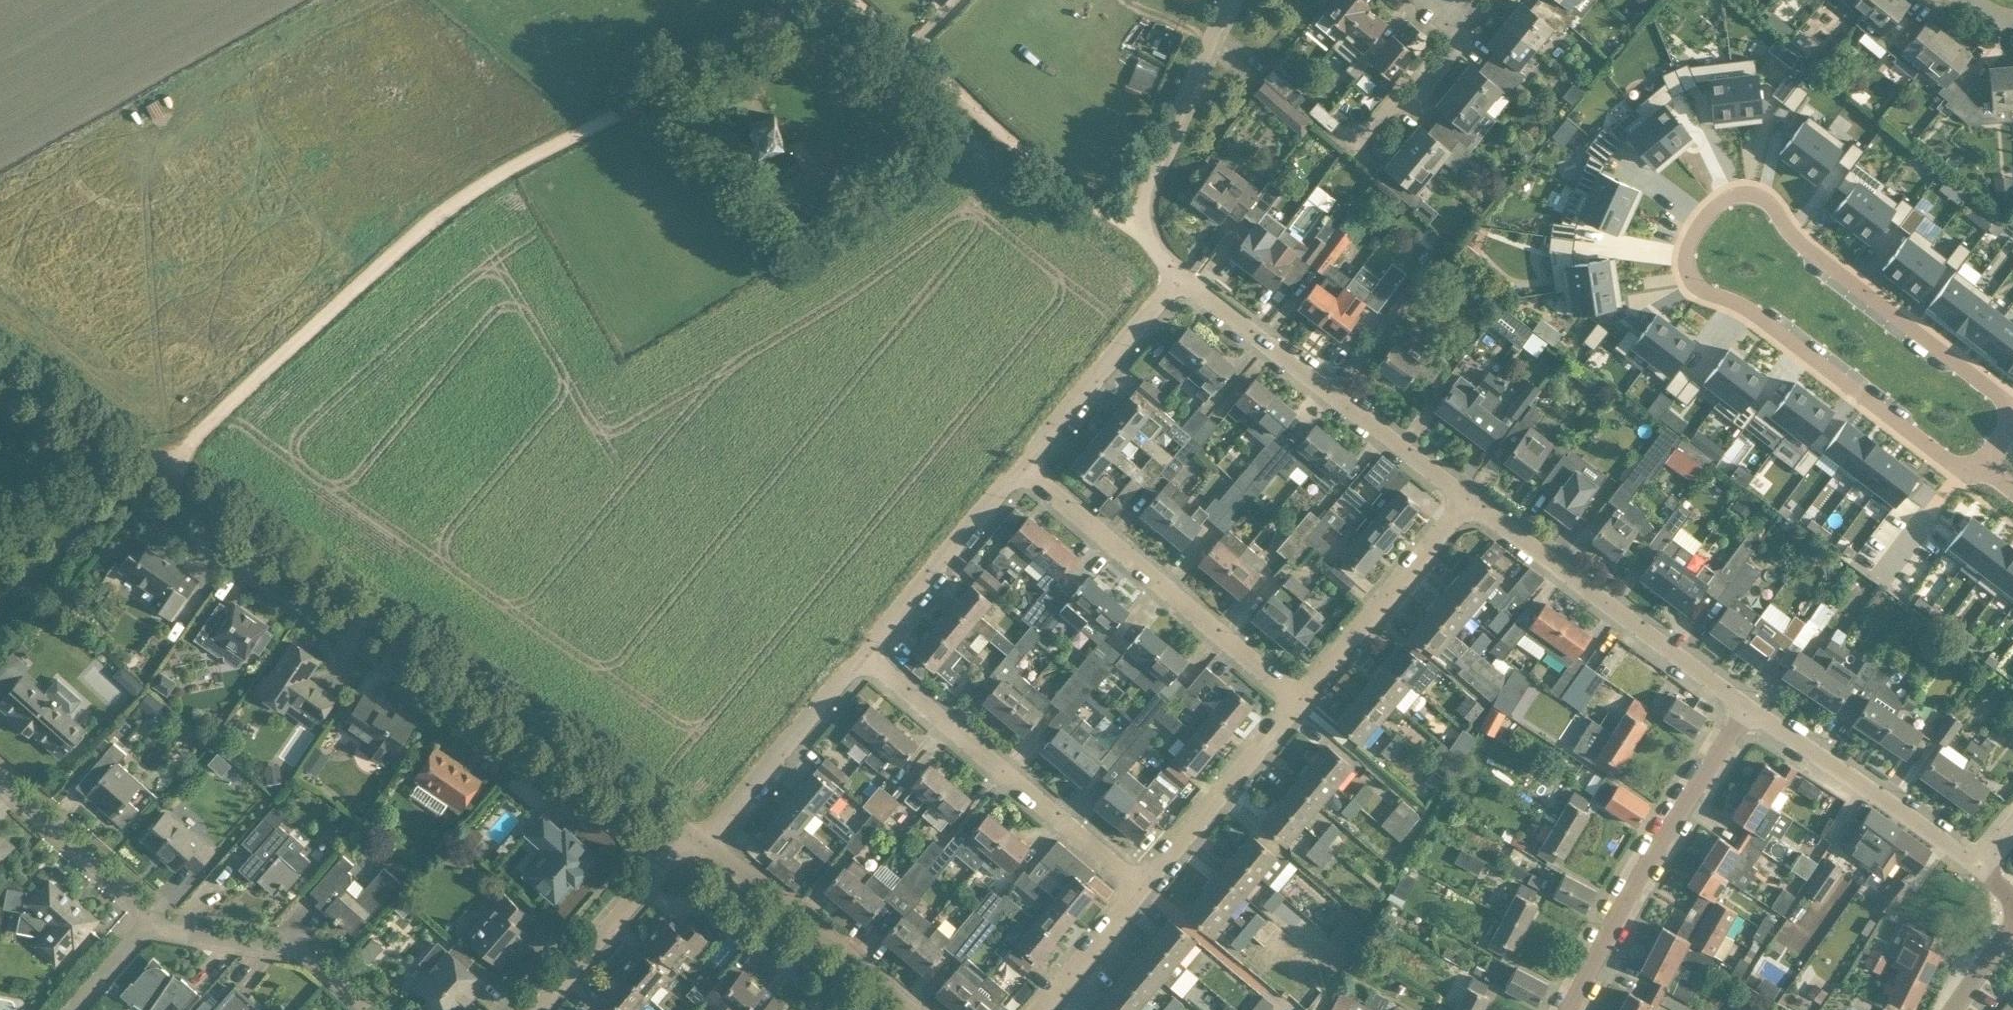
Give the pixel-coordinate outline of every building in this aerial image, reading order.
[(1337,40),(1346,28),(1346,29),(1365,6),(1366,6),(1368,3),(1366,1),(1366,0),(1334,0),(1332,3),(1327,2),(1323,7),(1324,11),(1323,12),(1324,13),(1316,22),(1337,40)] [(1542,1),(1568,23),(1577,12),(1568,5),(1573,0),(1543,0),(1542,1)] [(1863,15),(1875,0),(1845,0),(1863,15)] [(1908,23),(1899,16),(1901,13),(1902,11),(1901,11),(1908,3),(1904,0),(1875,0),(1863,15),(1856,23),(1876,40),(1887,49),(1908,23)] [(1531,8),(1530,7),(1529,8),(1522,2),(1505,22),(1534,47),(1551,27),(1559,34),(1568,23),(1542,1),(1535,10),(1531,8)] [(1387,23),(1366,6),(1365,6),(1346,29),(1346,28),(1337,40),(1332,46),(1352,61),(1346,68),(1358,77),(1362,73),(1362,72),(1371,61),(1383,47),(1374,39),(1387,23)] [(1908,23),(1887,49),(1897,57),(1893,61),(1914,78),(1924,66),(1948,37),(1928,20),(1921,27),(1920,28),(1916,30),(1908,23)] [(1498,54),(1491,63),(1517,85),(1526,74),(1518,67),(1534,47),(1505,22),(1487,43),(1495,50),(1494,50),(1495,51),(1498,54)] [(1393,34),(1383,47),(1371,61),(1362,72),(1362,73),(1376,84),(1371,90),(1382,99),(1397,81),(1393,78),(1415,52),(1393,34)] [(1962,64),(1963,63),(1963,62),(1969,54),(1948,37),(1924,66),(1945,83),(1938,91),(1948,100),(1949,100),(1968,77),(1969,77),(1970,75),(1961,67),(1962,64)] [(1151,94),(1164,67),(1141,56),(1129,84),(1151,94)] [(1754,57),(1731,60),(1737,116),(1761,113),(1754,57)] [(1688,62),(1675,68),(1684,90),(1697,84),(1696,81),(1709,79),(1713,119),(1737,116),(1731,60),(1689,65),(1688,62)] [(1480,70),(1479,69),(1478,70),(1471,63),(1454,84),(1483,109),(1500,88),(1508,95),(1517,85),(1491,63),(1484,72),(1480,70)] [(1945,104),(1970,124),(1981,123),(1981,118),(1994,117),(1993,106),(2012,104),(2012,66),(1989,68),(1990,78),(1989,78),(1989,79),(1989,83),(1978,85),(1969,77),(1968,77),(1949,100),(1948,100),(1945,104)] [(1665,81),(1635,107),(1671,150),(1689,134),(1664,104),(1672,97),(1672,95),(1684,90),(1675,68),(1662,73),(1665,81)] [(1295,88),(1272,69),(1263,79),(1286,98),(1295,88)] [(1786,74),(1771,93),(1783,102),(1797,83),(1786,74)] [(1254,93),(1253,94),(1277,115),(1288,103),(1298,112),(1288,124),(1302,137),(1313,124),(1279,94),(1265,81),(1254,93)] [(1797,83),(1783,102),(1794,111),(1809,91),(1797,83)] [(1447,116),(1440,125),(1466,146),(1475,136),(1467,129),(1483,109),(1454,84),(1437,105),(1444,111),(1444,112),(1445,113),(1447,116)] [(1340,121),(1318,102),(1309,112),(1331,131),(1340,121)] [(1602,127),(1594,138),(1613,152),(1621,141),(1628,136),(1653,165),(1671,150),(1635,107),(1607,130),(1602,127)] [(1809,114),(1779,153),(1798,166),(1827,128),(1809,114)] [(782,141),(773,115),(749,123),(757,149),(782,141)] [(1472,151),(1466,146),(1440,125),(1433,134),(1429,132),(1428,131),(1420,125),(1403,146),(1432,170),(1442,159),(1456,171),(1472,151)] [(1827,128),(1798,166),(1816,180),(1845,142),(1827,128)] [(1590,153),(1575,186),(1625,209),(1635,188),(1601,172),(1604,163),(1613,152),(1594,138),(1585,149),(1590,153)] [(1853,141),(1838,160),(1849,168),(1849,169),(1855,161),(1864,150),(1853,141)] [(1385,183),(1415,208),(1424,197),(1416,190),(1432,170),(1403,146),(1385,167),(1393,173),(1394,174),(1396,178),(1389,186),(1385,183)] [(1847,194),(1833,213),(1851,226),(1884,183),(1855,161),(1849,169),(1849,168),(1836,186),(1847,194)] [(841,207),(812,165),(766,196),(796,238),(841,207)] [(1206,179),(1190,200),(1219,222),(1227,212),(1238,220),(1244,212),(1245,211),(1260,191),(1236,173),(1232,177),(1216,165),(1206,179)] [(1996,199),(2012,198),(2012,179),(2012,175),(1993,177),(1996,199)] [(1244,240),(1232,255),(1253,271),(1269,249),(1278,238),(1284,229),(1264,214),(1281,190),(1269,180),(1260,191),(1245,211),(1244,212),(1257,222),(1244,240)] [(1884,183),(1851,226),(1869,240),(1888,216),(1898,224),(1913,205),(1902,197),(1898,202),(1881,189),(1885,183),(1884,183)] [(1566,208),(1559,222),(1576,224),(1581,215),(1615,231),(1625,209),(1575,186),(1565,208),(1566,208)] [(1338,204),(1300,255),(1310,263),(1336,229),(1339,225),(1349,213),(1338,204)] [(1909,233),(1882,268),(1900,282),(1932,241),(1914,227),(1924,214),(1913,205),(1898,224),(1909,233)] [(1995,218),(1988,228),(1997,235),(2005,226),(1995,218)] [(1553,221),(1551,235),(1574,238),(1576,224),(1553,221)] [(1336,229),(1310,263),(1322,273),(1330,262),(1333,264),(1353,236),(1339,225),(1336,229)] [(1551,235),(1549,249),(1554,250),(1555,261),(1550,262),(1555,290),(1610,282),(1607,258),(1574,263),(1572,253),(1574,238),(1551,235)] [(1253,271),(1252,274),(1260,280),(1263,278),(1273,287),(1285,271),(1290,264),(1288,263),(1297,252),(1278,238),(1269,249),(1253,271)] [(1932,241),(1900,282),(1918,296),(1945,260),(1956,269),(1971,250),(1960,241),(1947,257),(1930,245),(1933,241),(1932,241)] [(1371,293),(1364,301),(1365,303),(1377,312),(1407,273),(1393,262),(1370,292),(1371,293)] [(1956,269),(1929,304),(1947,318),(1974,283),(1956,269)] [(1398,295),(1384,314),(1397,323),(1428,280),(1416,271),(1398,295)] [(1312,290),(1300,306),(1309,313),(1307,315),(1308,319),(1317,326),(1346,287),(1328,274),(1319,286),(1316,284),(1312,290)] [(1346,287),(1317,326),(1325,332),(1330,331),(1331,329),(1340,337),(1353,321),(1358,314),(1356,312),(1364,301),(1371,293),(1370,292),(1353,279),(1346,287)] [(1610,282),(1555,290),(1555,292),(1563,290),(1566,313),(1614,306),(1610,282)] [(1974,283),(1947,318),(1964,331),(1991,296),(1974,283)] [(1991,296),(1964,331),(1982,344),(2003,316),(1987,303),(1992,297),(1991,296)] [(1629,327),(1614,346),(1626,355),(1633,345),(1650,358),(1645,364),(1646,365),(1675,327),(1657,313),(1640,335),(1629,327)] [(1982,344),(1999,357),(2012,339),(2012,323),(2003,316),(1982,344)] [(1520,347),(1533,331),(1520,321),(1508,337),(1520,347)] [(1598,321),(1583,340),(1594,349),(1609,330),(1598,321)] [(1171,347),(1158,362),(1182,382),(1188,375),(1188,374),(1210,347),(1187,327),(1170,347),(1171,347)] [(1675,327),(1646,365),(1664,379),(1693,341),(1675,327)] [(1431,385),(1448,362),(1406,330),(1378,365),(1404,385),(1414,372),(1431,385)] [(1999,357),(2012,368),(2012,339),(1999,357)] [(1211,348),(1210,347),(1188,374),(1188,375),(1201,386),(1196,393),(1204,400),(1215,386),(1216,387),(1221,381),(1234,366),(1221,356),(1223,352),(1215,345),(1211,348)] [(1729,349),(1704,381),(1722,394),(1713,405),(1714,406),(1747,363),(1729,349)] [(1747,363),(1714,406),(1743,428),(1753,415),(1757,409),(1746,401),(1765,377),(1747,363)] [(1679,368),(1665,387),(1676,395),(1691,376),(1679,368)] [(1448,392),(1436,408),(1460,426),(1478,402),(1497,377),(1489,371),(1478,385),(1463,373),(1454,384),(1448,392)] [(1691,376),(1676,395),(1687,404),(1702,385),(1691,376)] [(1502,421),(1489,411),(1498,398),(1496,397),(1506,384),(1497,377),(1478,402),(1460,426),(1484,444),(1502,421)] [(1144,379),(1136,388),(1159,408),(1167,399),(1144,379)] [(1245,409),(1255,418),(1274,396),(1255,379),(1236,400),(1237,401),(1227,412),(1236,419),(1245,409)] [(1517,419),(1529,404),(1541,388),(1529,380),(1506,411),(1517,419)] [(1757,409),(1753,415),(1782,437),(1814,396),(1796,382),(1779,404),(1767,396),(1757,409)] [(1136,388),(1110,419),(1130,436),(1165,466),(1173,455),(1154,439),(1164,427),(1156,421),(1163,412),(1159,408),(1136,388)] [(1294,413),(1274,396),(1255,418),(1256,418),(1246,428),(1265,444),(1273,434),(1275,435),(1294,413)] [(1814,396),(1782,437),(1803,453),(1810,443),(1807,441),(1814,432),(1832,409),(1814,396)] [(1543,432),(1542,433),(1532,426),(1542,413),(1529,404),(1517,419),(1500,442),(1512,451),(1505,460),(1528,477),(1543,456),(1543,455),(1554,441),(1543,432)] [(1191,435),(1208,415),(1199,407),(1189,418),(1181,427),(1191,435)] [(1219,424),(1208,415),(1191,435),(1200,443),(1197,447),(1198,448),(1219,424)] [(1119,449),(1130,436),(1110,419),(1091,441),(1111,459),(1132,476),(1141,484),(1145,488),(1154,479),(1119,449)] [(1846,420),(1824,449),(1841,462),(1836,468),(1837,469),(1864,434),(1846,420)] [(1616,557),(1638,528),(1643,534),(1653,526),(1640,508),(1628,500),(1646,477),(1650,479),(1672,451),(1703,473),(1713,458),(1664,424),(1609,499),(1619,507),(1608,521),(1593,540),(1616,557)] [(1284,463),(1279,470),(1287,477),(1296,465),(1308,474),(1335,441),(1315,425),(1302,439),(1296,447),(1297,447),(1288,458),(1284,463)] [(1803,453),(1793,466),(1804,475),(1824,449),(1821,447),(1826,441),(1814,432),(1807,441),(1810,443),(1803,453)] [(1864,434),(1837,469),(1854,482),(1881,447),(1864,434)] [(1191,435),(1173,455),(1184,464),(1198,448),(1197,447),(1200,443),(1191,435)] [(1096,476),(1111,459),(1091,441),(1072,464),(1109,497),(1117,487),(1103,476),(1100,480),(1096,476)] [(1355,458),(1335,441),(1308,474),(1318,482),(1326,490),(1335,479),(1337,480),(1342,473),(1355,458)] [(1245,489),(1274,455),(1265,446),(1244,471),(1236,480),(1235,480),(1245,489)] [(1881,447),(1854,482),(1855,483),(1857,480),(1873,492),(1871,495),(1872,495),(1898,460),(1881,447)] [(1228,454),(1221,461),(1236,477),(1243,470),(1228,454)] [(1559,516),(1570,523),(1584,503),(1582,501),(1594,483),(1576,470),(1579,466),(1562,454),(1540,485),(1553,495),(1544,508),(1557,518),(1559,516)] [(1284,463),(1283,462),(1274,455),(1245,489),(1255,498),(1284,463)] [(1382,455),(1364,476),(1391,498),(1379,512),(1399,528),(1403,531),(1412,521),(1408,517),(1418,506),(1388,481),(1399,468),(1382,455)] [(1898,460),(1872,495),(1890,509),(1907,486),(1913,491),(1920,481),(1914,477),(1916,474),(1898,460)] [(1122,507),(1141,484),(1132,476),(1113,499),(1122,507)] [(1205,515),(1215,524),(1229,508),(1245,489),(1235,480),(1219,499),(1216,496),(1205,509),(1200,505),(1190,517),(1180,507),(1161,529),(1181,546),(1199,525),(1198,524),(1205,515)] [(1161,529),(1180,507),(1189,497),(1170,481),(1161,492),(1159,491),(1142,513),(1152,521),(1151,527),(1156,531),(1161,529)] [(1245,489),(1229,508),(1239,517),(1255,498),(1245,489)] [(1399,528),(1370,504),(1353,489),(1345,498),(1368,517),(1357,530),(1380,550),(1381,549),(1383,551),(1386,551),(1392,544),(1392,541),(1390,539),(1399,528)] [(1732,506),(1750,519),(1761,504),(1743,491),(1732,506)] [(1692,555),(1670,538),(1691,511),(1680,503),(1663,526),(1650,543),(1660,551),(1641,576),(1664,593),(1684,566),(1692,555)] [(1782,504),(1777,510),(1787,517),(1792,511),(1782,504)] [(1380,550),(1357,530),(1330,507),(1321,518),(1303,539),(1314,547),(1323,554),(1331,545),(1321,536),(1331,524),(1353,543),(1342,556),(1361,573),(1380,550)] [(1303,539),(1321,518),(1310,509),(1293,530),(1303,539)] [(1962,528),(1945,551),(1963,565),(1989,530),(1971,516),(1969,518),(1963,514),(1956,524),(1962,528)] [(1008,559),(1010,556),(1024,568),(1026,566),(1034,556),(1051,536),(1028,516),(1011,536),(1012,536),(999,551),(1008,559)] [(1812,518),(1807,525),(1817,532),(1821,525),(1812,518)] [(1821,525),(1817,532),(1826,539),(1831,532),(1821,525)] [(1723,566),(1706,589),(1718,598),(1722,594),(1746,561),(1764,538),(1752,529),(1723,566)] [(1220,579),(1247,546),(1228,530),(1226,533),(1219,541),(1218,541),(1200,562),(1220,579)] [(1287,558),(1303,539),(1293,530),(1277,549),(1287,558)] [(1963,565),(1960,568),(1977,581),(2006,543),(1989,530),(1963,565)] [(1075,556),(1051,536),(1034,556),(1048,568),(1036,582),(1044,589),(1056,575),(1058,576),(1075,556)] [(1298,567),(1314,547),(1303,539),(1287,558),(1298,567)] [(1493,541),(1480,557),(1490,566),(1504,549),(1493,541)] [(1977,581),(1994,594),(2012,570),(2012,548),(2006,543),(1977,581)] [(1847,544),(1843,551),(1852,558),(1857,551),(1847,544)] [(1266,562),(1258,555),(1247,546),(1220,579),(1239,595),(1258,574),(1257,573),(1266,562)] [(119,568),(135,579),(165,599),(158,610),(171,619),(177,609),(188,593),(187,592),(185,596),(175,588),(187,570),(171,559),(168,563),(146,548),(138,559),(129,552),(119,568)] [(1494,583),(1501,574),(1490,566),(1480,557),(1477,554),(1461,574),(1484,594),(1501,608),(1511,597),(1494,583)] [(1746,561),(1722,594),(1733,603),(1742,592),(1743,593),(1760,571),(1746,561)] [(1325,573),(1331,578),(1346,591),(1354,581),(1333,563),(1325,573)] [(1695,574),(1684,566),(1664,593),(1686,609),(1714,571),(1703,563),(1695,574)] [(1001,584),(999,582),(984,569),(976,578),(999,598),(1010,585),(1004,580),(1001,584)] [(1994,594),(1995,595),(1998,592),(2012,603),(2012,570),(1994,594)] [(1484,594),(1461,574),(1444,593),(1468,613),(1484,594)] [(1047,606),(1031,626),(1041,634),(1041,633),(1046,637),(1065,614),(1069,617),(1080,626),(1107,594),(1087,577),(1075,592),(1071,597),(1061,589),(1047,606)] [(1273,635),(1303,600),(1292,590),(1293,590),(1284,582),(1272,596),(1271,595),(1253,617),(1273,635)] [(998,629),(985,618),(979,613),(990,601),(971,584),(952,607),(980,631),(990,639),(998,629)] [(1511,617),(1531,593),(1521,584),(1511,597),(1501,608),(1511,617)] [(1468,613),(1444,593),(1428,612),(1452,632),(1468,613)] [(1107,594),(1080,626),(1099,642),(1091,651),(1101,660),(1113,646),(1102,638),(1107,632),(1108,633),(1114,626),(1127,610),(1107,594)] [(1919,595),(1914,602),(1927,612),(1932,605),(1919,595)] [(1031,626),(1047,606),(1037,597),(1021,617),(1031,626)] [(1324,617),(1315,609),(1303,600),(1273,635),(1294,653),(1313,630),(1312,630),(1324,617)] [(258,652),(271,633),(260,625),(263,621),(235,602),(221,623),(210,616),(195,639),(218,654),(224,653),(228,647),(245,658),(252,647),(258,652)] [(1552,641),(1567,618),(1567,615),(1560,610),(1557,611),(1546,603),(1525,631),(1548,648),(1553,641),(1552,641)] [(1729,606),(1712,629),(1715,631),(1714,636),(1722,642),(1726,640),(1736,647),(1761,614),(1746,603),(1738,613),(1729,606)] [(1932,605),(1927,612),(1937,619),(1942,612),(1932,605)] [(980,631),(952,607),(933,629),(962,654),(971,662),(978,653),(969,644),(980,631)] [(1498,631),(1511,617),(1501,608),(1488,623),(1498,631)] [(1452,632),(1428,612),(1412,631),(1427,644),(1436,651),(1443,642),(1459,656),(1468,645),(1452,632)] [(1761,614),(1736,647),(1760,665),(1776,643),(1785,650),(1793,640),(1794,639),(1784,631),(1761,614)] [(1794,616),(1784,631),(1794,639),(1805,623),(1794,616)] [(1569,620),(1567,618),(1552,641),(1553,641),(1548,648),(1569,663),(1574,656),(1578,650),(1589,634),(1578,626),(1579,623),(1572,618),(1569,620)] [(1794,639),(1793,640),(1803,648),(1818,626),(1807,619),(1805,623),(1794,639)] [(1502,658),(1525,631),(1514,623),(1491,650),(1502,658)] [(1957,623),(1952,630),(1962,637),(1967,630),(1957,623)] [(1025,652),(1041,634),(1031,626),(1015,644),(1025,652)] [(1134,680),(1165,642),(1145,626),(1126,648),(1127,649),(1115,664),(1134,680)] [(962,654),(933,629),(914,652),(952,684),(960,675),(951,667),(962,654)] [(998,629),(990,639),(1007,654),(1015,644),(998,629)] [(1967,630),(1962,637),(1971,644),(1976,637),(1967,630)] [(1483,631),(1470,646),(1478,653),(1491,638),(1483,631)] [(1795,657),(1783,674),(1809,691),(1825,667),(1841,643),(1832,637),(1824,648),(1819,645),(1811,657),(1800,650),(1795,657)] [(293,642),(269,677),(265,675),(254,691),(283,710),(290,700),(319,720),(335,697),(305,677),(318,659),(293,642)] [(1166,681),(1167,681),(1185,659),(1165,642),(1134,680),(1146,689),(1149,685),(1157,691),(1166,681)] [(1853,701),(1878,664),(1867,657),(1856,673),(1841,663),(1851,649),(1841,643),(1825,667),(1809,691),(1834,708),(1843,695),(1853,701)] [(991,692),(984,700),(1004,717),(1031,684),(1018,672),(1021,669),(1015,663),(1025,652),(1015,644),(1007,654),(992,671),(1002,679),(991,692)] [(1401,644),(1385,663),(1409,683),(1419,692),(1439,667),(1428,658),(1424,663),(1410,651),(1401,644)] [(1507,677),(1478,653),(1470,646),(1468,645),(1459,656),(1461,657),(1500,690),(1507,677)] [(1084,680),(1101,660),(1091,651),(1074,672),(1084,680)] [(12,653),(2,664),(16,676),(25,665),(12,653)] [(1990,653),(1985,660),(1994,667),(1999,661),(1990,653)] [(1904,700),(1886,682),(1896,667),(1882,658),(1878,664),(1853,701),(1863,708),(1855,722),(1880,738),(1896,714),(1895,714),(1901,705),(1904,700)] [(1094,688),(1111,668),(1101,660),(1084,680),(1094,688)] [(1585,661),(1576,674),(1560,696),(1581,710),(1604,677),(1585,664),(1586,662),(1585,661)] [(1408,683),(1385,663),(1369,682),(1394,704),(1395,703),(1393,702),(1408,683)] [(122,664),(113,674),(137,696),(146,686),(122,664)] [(1193,681),(1187,689),(1195,696),(1207,682),(1223,696),(1211,709),(1232,727),(1251,704),(1206,666),(1193,681)] [(1560,696),(1576,674),(1567,668),(1552,690),(1560,696)] [(176,681),(162,672),(152,685),(167,695),(176,681)] [(1062,706),(1084,680),(1074,672),(1053,698),(1062,706)] [(22,675),(19,679),(3,697),(0,701),(0,706),(17,721),(15,723),(28,734),(31,731),(60,756),(72,743),(74,745),(83,735),(80,733),(84,729),(65,713),(68,709),(70,711),(80,699),(57,679),(43,694),(22,675)] [(1089,733),(1095,727),(1075,710),(1094,688),(1084,680),(1062,706),(1060,709),(1069,717),(1060,729),(1059,728),(1042,749),(1062,766),(1089,733)] [(1394,704),(1369,682),(1353,701),(1376,721),(1386,710),(1398,720),(1405,712),(1395,703),(1394,704)] [(1050,700),(1041,692),(1031,684),(1004,717),(1024,733),(1041,712),(1040,711),(1050,700)] [(1232,727),(1211,709),(1195,696),(1187,689),(1181,684),(1173,692),(1198,713),(1186,727),(1213,749),(1232,727)] [(1911,711),(1920,696),(1911,691),(1905,701),(1902,705),(1911,711)] [(148,692),(139,703),(152,715),(162,704),(148,692)] [(1499,693),(1493,703),(1509,713),(1515,704),(1499,693)] [(363,695),(344,722),(368,738),(364,744),(370,747),(379,753),(384,757),(388,752),(392,755),(413,724),(410,722),(409,718),(402,713),(398,714),(395,712),(393,715),(392,717),(381,709),(382,708),(363,695)] [(1663,716),(1681,728),(1693,735),(1706,715),(1676,696),(1663,716)] [(1376,721),(1353,701),(1336,721),(1360,741),(1376,721)] [(1641,720),(1646,711),(1631,701),(1620,718),(1608,711),(1600,723),(1632,745),(1646,723),(1641,720)] [(851,746),(854,742),(868,754),(894,724),(871,704),(854,724),(854,725),(842,739),(851,746)] [(1138,734),(1154,715),(1144,706),(1128,725),(1138,734)] [(1186,727),(1162,706),(1154,715),(1186,741),(1174,755),(1174,756),(1194,772),(1213,749),(1186,727)] [(1933,735),(1946,715),(1935,708),(1922,728),(1933,735)] [(1950,713),(1934,736),(1946,745),(1963,722),(1950,713)] [(1487,714),(1480,727),(1494,735),(1501,722),(1487,714)] [(1916,738),(1921,731),(1896,714),(1880,738),(1905,755),(1916,738)] [(1592,718),(1573,748),(1593,761),(1608,771),(1613,763),(1619,766),(1626,754),(1632,745),(1600,723),(1592,718)] [(917,744),(894,724),(868,754),(865,758),(886,777),(898,763),(899,764),(917,744)] [(1121,754),(1138,734),(1128,725),(1111,745),(1121,754)] [(1464,728),(1450,749),(1461,756),(1475,735),(1464,728)] [(1121,754),(1111,745),(1108,749),(1089,733),(1062,766),(1082,782),(1099,761),(1108,769),(1121,754)] [(1389,759),(1402,743),(1394,736),(1381,752),(1389,759)] [(1970,760),(1980,745),(1971,739),(1960,753),(1970,760)] [(122,827),(135,812),(138,809),(127,799),(142,783),(118,762),(126,753),(113,742),(91,768),(101,777),(85,795),(122,827)] [(315,775),(329,755),(316,745),(302,766),(315,775)] [(1327,745),(1310,764),(1335,785),(1352,765),(1327,745)] [(1989,752),(1980,745),(1970,760),(1978,766),(1989,752)] [(435,746),(414,778),(460,809),(480,780),(460,766),(461,764),(435,746)] [(1127,747),(1121,754),(1133,763),(1138,756),(1127,747)] [(1450,750),(1439,765),(1451,774),(1462,758),(1450,750)] [(1946,792),(1963,769),(1938,751),(1922,774),(1946,792)] [(1194,772),(1174,756),(1170,761),(1189,778),(1194,772)] [(818,767),(842,786),(850,777),(826,757),(818,767)] [(1982,769),(1978,766),(1970,760),(1963,769),(1946,792),(1971,810),(1988,787),(1975,778),(1982,769)] [(1161,771),(1165,775),(1180,788),(1189,778),(1170,761),(1161,771)] [(1335,785),(1310,764),(1294,783),(1319,804),(1335,785)] [(1765,764),(1748,790),(1768,803),(1782,781),(1787,784),(1796,769),(1787,764),(1780,774),(1765,764)] [(924,798),(931,803),(949,781),(929,765),(912,786),(914,788),(905,799),(916,808),(924,798)] [(1545,778),(1556,785),(1561,777),(1550,770),(1545,778)] [(280,771),(265,773),(267,783),(282,781),(280,771)] [(1116,822),(1145,788),(1125,771),(1114,784),(1113,783),(1095,804),(1116,822)] [(830,809),(841,796),(832,788),(828,785),(813,773),(794,795),(813,811),(832,827),(849,841),(857,832),(844,821),(830,809)] [(1592,793),(1592,795),(1605,804),(1625,817),(1634,822),(1635,823),(1648,804),(1618,784),(1605,776),(1604,775),(1596,789),(1597,790),(1597,789),(1604,794),(1600,799),(1593,795),(1594,794),(1592,793)] [(969,798),(949,781),(931,803),(922,814),(941,830),(950,819),(951,820),(969,798)] [(1319,804),(1294,783),(1278,803),(1303,824),(1319,804)] [(873,813),(890,793),(880,784),(863,804),(873,813)] [(1364,784),(1353,797),(1357,801),(1355,804),(1359,808),(1361,806),(1372,792),(1364,784)] [(1157,796),(1156,797),(1145,788),(1116,822),(1137,840),(1156,818),(1155,817),(1166,804),(1157,796)] [(1782,812),(1768,803),(1748,790),(1732,815),(1746,825),(1740,835),(1762,850),(1762,849),(1761,848),(1772,831),(1770,830),(1782,812)] [(1574,791),(1556,821),(1576,833),(1589,812),(1584,809),(1589,800),(1574,791)] [(901,801),(890,793),(873,813),(883,820),(877,827),(879,828),(901,801)] [(801,825),(813,811),(794,795),(775,818),(804,842),(826,860),(833,851),(801,825)] [(1352,816),(1359,808),(1355,804),(1357,801),(1353,797),(1341,811),(1350,819),(1352,816)] [(1381,823),(1400,839),(1420,815),(1400,799),(1381,823)] [(1303,824),(1278,803),(1262,822),(1287,843),(1303,824)] [(252,852),(238,869),(250,879),(253,876),(256,879),(267,888),(273,894),(280,886),(280,887),(282,885),(286,888),(310,860),(299,851),(304,845),(289,832),(288,833),(279,825),(286,817),(273,805),(264,816),(254,827),(241,842),(252,852)] [(1872,808),(1842,848),(1872,869),(1901,829),(1872,808)] [(198,868),(211,853),(213,850),(201,839),(198,842),(164,812),(141,838),(156,852),(158,850),(167,857),(166,858),(177,867),(186,858),(198,868)] [(857,854),(879,828),(877,827),(883,820),(873,813),(857,832),(849,841),(846,845),(857,854)] [(989,852),(1008,830),(988,813),(970,835),(971,836),(962,847),(981,862),(989,852)] [(575,883),(575,882),(586,871),(584,869),(596,855),(565,828),(562,832),(543,815),(526,834),(549,854),(528,878),(555,902),(573,881),(575,883)] [(804,842),(775,818),(756,840),(775,857),(766,867),(767,868),(767,867),(785,882),(802,862),(793,855),(804,842)] [(1563,855),(1576,834),(1576,833),(1556,821),(1537,851),(1553,860),(1558,852),(1563,855)] [(1331,823),(1319,837),(1328,845),(1340,830),(1331,823)] [(1930,850),(1901,829),(1872,869),(1885,878),(1896,861),(1913,873),(1930,850)] [(1008,830),(981,862),(987,867),(998,877),(1006,868),(1008,870),(1016,861),(1027,847),(1008,830)] [(1251,834),(1235,854),(1260,874),(1269,882),(1277,872),(1268,865),(1276,855),(1266,847),(1251,834)] [(1,857),(12,845),(0,835),(0,856),(1,857)] [(1728,879),(1742,858),(1752,864),(1762,850),(1740,835),(1733,846),(1718,836),(1701,862),(1728,879)] [(1336,852),(1328,845),(1319,837),(1305,854),(1322,868),(1336,852)] [(926,868),(937,876),(962,847),(952,838),(943,848),(926,868)] [(934,840),(917,860),(926,868),(943,848),(934,840)] [(1070,880),(1054,899),(1074,915),(1076,917),(1078,917),(1085,909),(1084,907),(1082,905),(1092,893),(1083,886),(1094,873),(1056,841),(1040,860),(1051,870),(1055,865),(1067,875),(1066,876),(1070,880)] [(1479,871),(1485,859),(1462,848),(1456,860),(1479,871)] [(1806,879),(1818,862),(1803,851),(1791,868),(1806,879)] [(364,921),(377,906),(399,881),(383,867),(356,897),(346,888),(355,877),(347,870),(353,864),(342,854),(322,876),(309,891),(324,903),(319,908),(336,923),(338,920),(351,931),(361,918),(364,921)] [(1243,894),(1259,875),(1260,874),(1235,854),(1219,873),(1243,894)] [(845,906),(872,873),(853,856),(843,868),(842,869),(825,889),(845,906)] [(1829,858),(1806,890),(1819,900),(1843,867),(1829,858)] [(872,873),(845,906),(864,922),(882,900),(881,899),(884,895),(895,905),(910,887),(926,868),(917,860),(892,889),(890,888),(872,873)] [(1728,879),(1701,862),(1687,884),(1701,892),(1703,889),(1716,898),(1728,879)] [(1243,894),(1219,873),(1202,893),(1227,913),(1243,894)] [(1530,873),(1526,881),(1538,887),(1542,879),(1530,873)] [(1596,890),(1564,873),(1553,894),(1585,911),(1596,890)] [(1888,913),(1910,887),(1911,886),(1898,874),(1875,901),(1888,913)] [(1074,915),(1054,899),(1036,884),(1027,876),(1026,876),(1029,879),(1021,888),(1041,905),(1030,917),(1055,938),(1074,915)] [(76,944),(99,918),(83,905),(81,907),(49,879),(39,891),(36,888),(33,892),(7,887),(3,908),(20,911),(44,931),(33,944),(55,963),(74,942),(76,944)] [(1520,884),(1504,915),(1524,926),(1536,904),(1531,901),(1535,892),(1520,884)] [(901,916),(883,938),(903,954),(921,933),(930,922),(913,907),(915,904),(914,903),(920,896),(910,887),(895,905),(906,915),(903,918),(901,916)] [(1783,914),(1795,895),(1783,887),(1770,906),(1783,914)] [(985,917),(997,902),(1001,896),(993,890),(991,888),(974,908),(985,917)] [(1271,913),(1285,896),(1276,889),(1262,905),(1271,913)] [(1737,912),(1716,898),(1703,889),(1701,892),(1696,900),(1692,907),(1696,909),(1695,911),(1727,930),(1737,912)] [(499,966),(508,955),(527,933),(521,928),(530,917),(502,893),(482,916),(487,921),(470,940),(499,966)] [(1227,913),(1202,893),(1186,912),(1211,933),(1227,913)] [(1055,938),(1030,917),(1016,905),(1003,894),(1001,896),(997,902),(1010,913),(1024,925),(1028,928),(1016,943),(1026,951),(1036,960),(1055,938)] [(949,938),(945,943),(947,945),(955,952),(985,917),(974,908),(949,938)] [(1351,953),(1366,924),(1350,911),(1330,934),(1351,953)] [(1713,954),(1727,930),(1695,911),(1690,920),(1686,918),(1677,933),(1690,941),(1713,954)] [(698,926),(708,934),(720,921),(710,912),(698,926)] [(1255,913),(1243,927),(1252,935),(1264,921),(1255,913)] [(1513,948),(1524,927),(1524,926),(1504,915),(1488,946),(1503,954),(1508,945),(1513,948)] [(1767,930),(1773,920),(1764,915),(1758,925),(1767,930)] [(955,952),(953,954),(963,962),(967,957),(994,925),(985,917),(955,952)] [(645,941),(656,951),(657,950),(676,967),(687,954),(691,957),(706,940),(684,920),(675,930),(664,919),(645,941)] [(1169,921),(1153,940),(1176,960),(1177,959),(1192,941),(1192,940),(1169,921)] [(1937,954),(1926,949),(1932,938),(1901,922),(1892,940),(1903,945),(1892,966),(1901,970),(1923,982),(1937,954)] [(1679,962),(1690,941),(1677,933),(1663,925),(1662,926),(1659,932),(1651,948),(1678,962),(1679,962)] [(1760,941),(1767,930),(1758,925),(1752,936),(1760,941)] [(1239,951),(1252,935),(1243,927),(1230,943),(1239,951)] [(921,933),(903,954),(923,971),(940,950),(938,949),(948,937),(937,928),(928,938),(921,933)] [(1763,952),(1774,959),(1784,943),(1773,936),(1763,952)] [(1186,967),(1177,959),(1176,960),(1153,940),(1136,960),(1160,979),(1169,986),(1186,967)] [(1751,958),(1759,944),(1753,941),(1745,955),(1751,958)] [(456,999),(463,1005),(483,982),(466,967),(473,959),(454,943),(447,951),(441,945),(438,949),(434,946),(420,961),(428,967),(413,984),(428,997),(424,1002),(434,1009),(447,1009),(456,999)] [(1013,948),(1004,959),(1014,967),(1023,956),(1013,948)] [(1704,975),(1679,962),(1678,962),(1651,948),(1642,964),(1640,970),(1643,972),(1655,978),(1652,985),(1652,986),(1664,993),(1666,989),(1690,1002),(1704,975)] [(657,950),(656,951),(649,960),(637,949),(619,970),(649,997),(669,974),(674,978),(680,971),(676,967),(657,950)] [(1885,962),(1870,954),(1864,965),(1879,973),(1885,962)] [(1749,961),(1740,956),(1735,967),(1743,972),(1749,961)] [(936,993),(956,1009),(958,1009),(977,988),(987,976),(988,974),(967,957),(963,962),(955,971),(936,993)] [(1160,979),(1136,960),(1120,979),(1144,999),(1160,979)] [(1477,962),(1473,971),(1495,983),(1499,974),(1477,962)] [(120,994),(131,1004),(136,999),(149,1008),(148,1009),(180,1009),(183,1006),(196,991),(181,978),(177,982),(169,975),(170,975),(160,966),(159,967),(158,966),(157,966),(155,965),(154,965),(152,965),(151,965),(149,966),(148,967),(147,968),(146,967),(134,981),(134,982),(133,983),(131,981),(120,994)] [(1547,983),(1515,966),(1504,988),(1536,1004),(1547,983)] [(1735,967),(1729,978),(1737,982),(1743,972),(1735,967)] [(649,997),(619,970),(607,984),(600,991),(612,1002),(605,1009),(638,1009),(649,997)] [(1910,1009),(1923,982),(1901,970),(1887,997),(1910,1009)] [(703,998),(706,1001),(712,1006),(716,1002),(726,1009),(747,1009),(753,1003),(763,991),(741,972),(731,983),(722,976),(716,982),(709,991),(706,994),(703,998)] [(709,991),(716,982),(708,975),(705,978),(699,973),(692,981),(694,983),(706,994),(709,991)] [(958,1009),(1008,1009),(1000,1003),(1008,994),(997,985),(987,976),(977,988),(958,1009)] [(1471,977),(1455,1008),(1459,1009),(1481,1009),(1488,997),(1482,994),(1487,985),(1471,977)] [(1120,979),(1104,998),(1118,1009),(1134,1009),(1144,999),(1120,979)] [(1806,995),(1820,1004),(1828,992),(1815,982),(1806,995)] [(1664,993),(1652,986),(1644,1001),(1628,992),(1619,1009),(1647,1009),(1651,1003),(1655,1005),(1657,1001),(1674,1009),(1696,1009),(1664,993)] [(234,987),(214,1009),(259,1009),(234,987)] [(1330,1009),(1347,1009),(1353,999),(1340,991),(1330,1009)] [(1272,1003),(1262,995),(1249,1009),(1273,1009),(1272,1003)] [(1162,1009),(1177,1009),(1182,1004),(1173,997),(1162,1009)] [(753,1003),(747,1009),(784,1009),(771,998),(761,1009),(753,1003)] [(1104,998),(1094,1009),(1118,1009),(1104,998)] [(1377,1009),(1407,1009),(1383,998),(1377,1009)] [(203,1002),(196,1009),(213,1009),(203,1002)]
